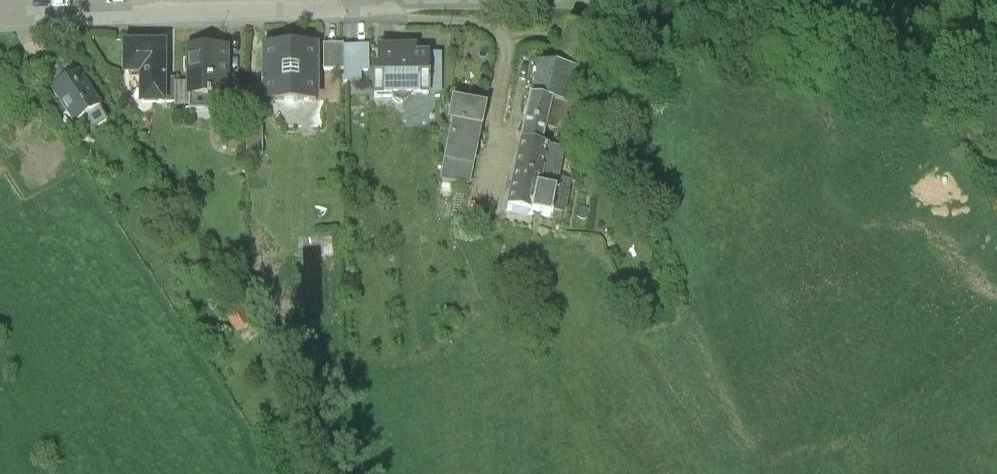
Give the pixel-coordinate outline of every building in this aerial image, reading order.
[(560,82),(578,85),(576,54),(566,54),(560,82)] [(162,64),(126,64),(126,91),(140,91),(140,99),(142,99),(142,120),(162,121),(162,97),(162,64)] [(226,65),(188,65),(188,127),(209,127),(209,125),(225,124),(225,125),(226,125),(226,122),(226,97),(226,66),(226,65)] [(315,66),(263,66),(263,120),(315,120),(315,66)] [(322,67),(322,90),(342,89),(342,66),(322,67)] [(366,66),(342,66),(343,102),(359,102),(358,92),(366,92),(366,66)] [(411,70),(377,70),(378,91),(373,91),(373,119),(390,118),(390,119),(391,121),(391,122),(392,123),(393,124),(394,125),(395,125),(396,126),(397,126),(398,127),(399,127),(400,127),(401,127),(402,126),(403,126),(404,126),(405,125),(406,124),(407,124),(408,123),(408,122),(409,121),(409,120),(410,119),(410,118),(426,118),(426,77),(411,77),(411,70)] [(557,97),(579,102),(578,85),(560,82),(558,81),(554,97),(557,97)] [(77,91),(51,108),(74,142),(82,137),(98,127),(99,126),(77,91)] [(554,97),(535,93),(528,129),(549,133),(554,113),(557,97),(554,97)] [(174,97),(162,97),(162,121),(174,121),(174,97)] [(576,117),(579,102),(557,97),(554,113),(576,117)] [(576,117),(554,113),(549,133),(571,137),(576,117)] [(416,119),(416,126),(406,126),(407,147),(434,146),(433,118),(416,119)] [(474,132),(452,128),(448,147),(452,148),(477,152),(477,153),(478,153),(481,134),(480,133),(474,132)] [(549,133),(528,129),(519,173),(539,177),(542,161),(549,133)] [(542,161),(564,166),(571,137),(549,133),(542,161)] [(262,147),(245,147),(246,172),(262,172),(262,147)] [(477,152),(452,148),(444,188),(469,193),(477,153),(477,152)] [(539,177),(519,173),(504,239),(530,244),(544,179),(544,178),(539,177)] [(559,183),(544,179),(530,244),(546,248),(547,243),(552,222),(559,183)] [(465,212),(469,193),(444,188),(440,208),(465,212)] [(225,333),(237,350),(252,340),(240,323),(225,333)]
